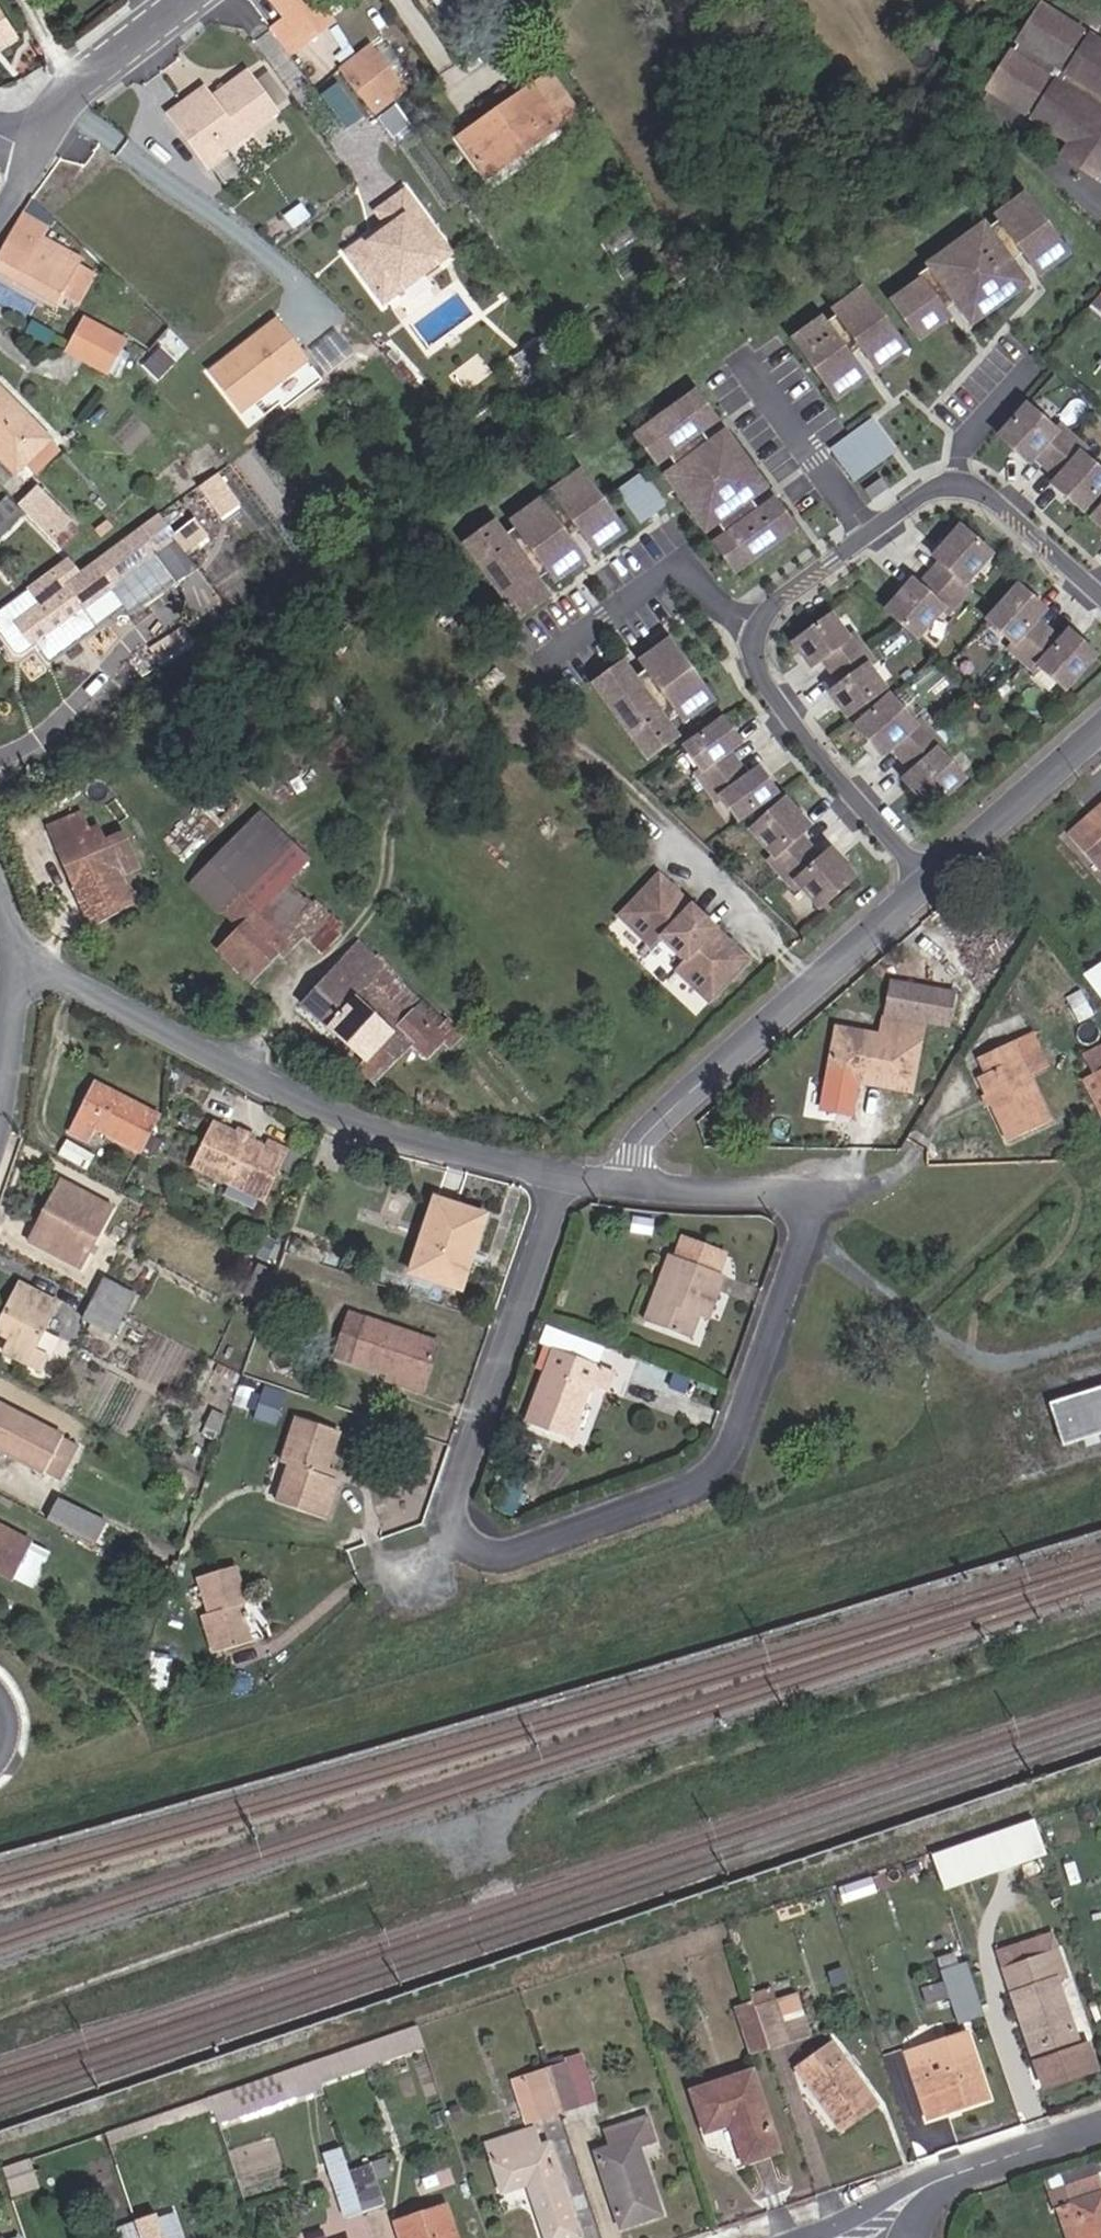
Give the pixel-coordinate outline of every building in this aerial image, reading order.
[(318,0),(275,0),(290,20),(274,32),(289,52),(333,19),(318,0)] [(1049,0),(1044,0),(990,83),(1073,136),(1070,142),(1100,161),(1100,33),(1049,0)] [(0,10),(0,43),(14,35),(0,10)] [(396,94),(366,54),(344,71),(374,110),(396,94)] [(202,85),(163,111),(202,168),(223,154),(220,149),(275,111),(246,69),(209,96),(202,85)] [(546,76),(525,91),(554,133),(575,118),(546,76)] [(338,80),(321,92),(346,127),(362,115),(338,80)] [(525,91),(483,119),(513,161),(554,133),(525,91)] [(408,121),(397,106),(380,119),(392,134),(408,121)] [(513,161),(483,119),(456,138),(486,180),(513,161)] [(1100,172),(1100,161),(1070,142),(1065,150),(1100,173),(1100,172)] [(1057,237),(1016,188),(989,211),(994,217),(1019,247),(1036,269),(1054,254),(1047,245),(1057,237)] [(403,191),(376,212),(389,228),(379,237),(375,232),(345,255),(383,305),(439,263),(413,229),(425,220),(403,191)] [(22,209),(0,252),(0,272),(57,303),(81,256),(44,234),(49,223),(22,209)] [(1019,247),(994,217),(983,226),(1008,257),(1019,247)] [(425,220),(413,229),(439,263),(451,254),(425,220)] [(977,220),(929,260),(932,263),(959,297),(977,318),(1025,278),(1008,257),(983,226),(977,220)] [(959,297),(932,263),(921,272),(923,275),(948,306),(959,297)] [(923,275),(895,299),(925,336),(954,312),(948,306),(923,275)] [(906,337),(865,288),(837,311),(842,317),(867,347),(885,369),(903,354),(896,345),(906,337)] [(1100,321),(1100,298),(1086,315),(1097,325),(1100,321)] [(867,347),(842,317),(831,326),(856,356),(867,347)] [(124,340),(84,319),(67,351),(107,372),(124,340)] [(874,378),(856,356),(831,326),(826,320),(798,343),(839,392),(848,384),(855,393),(874,378)] [(240,410),(305,359),(274,321),(210,372),(240,410)] [(510,359),(528,383),(553,367),(536,342),(510,359)] [(659,463),(716,416),(694,389),(646,429),(653,438),(644,445),(659,463)] [(9,407),(14,403),(0,390),(0,399),(9,407)] [(0,399),(0,458),(15,474),(23,466),(31,475),(58,450),(14,403),(9,407),(0,399)] [(1092,449),(1068,427),(1063,433),(1030,404),(1000,438),(1032,467),(1041,458),(1053,469),(1065,480),(1057,489),(1090,518),(1100,505),(1100,467),(1087,455),(1092,449)] [(855,477),(889,449),(868,424),(835,452),(855,477)] [(746,489),(762,477),(720,426),(705,439),(674,464),(663,473),(675,488),(683,481),(698,499),(690,505),(704,524),(716,514),(746,489)] [(618,519),(577,469),(549,492),(554,498),(579,529),(597,550),(615,535),(608,527),(618,519)] [(239,505),(217,474),(199,486),(222,517),(239,505)] [(657,500),(636,474),(619,488),(640,514),(657,500)] [(745,555),(793,515),(770,487),(755,500),(724,525),(713,534),(728,553),(737,546),(745,555)] [(724,525),(755,500),(746,489),(716,514),(724,525)] [(52,538),(69,522),(38,490),(21,506),(52,538)] [(579,529),(554,498),(543,507),(568,538),(579,529)] [(6,499),(0,505),(0,534),(20,514),(6,499)] [(551,597),(540,583),(560,566),(567,574),(585,559),(568,538),(543,507),(538,501),(510,524),(514,529),(549,572),(538,581),(504,538),(493,526),(464,549),(523,621),(551,597)] [(101,540),(114,531),(105,520),(94,529),(101,540)] [(78,532),(69,522),(52,538),(61,547),(78,532)] [(173,538),(182,550),(203,535),(194,523),(173,538)] [(924,585),(914,577),(891,604),(926,634),(949,607),(954,611),(976,586),(971,582),(994,555),(960,525),(936,551),(945,560),(924,585)] [(82,608),(85,606),(81,602),(86,599),(89,603),(111,587),(157,554),(140,529),(82,573),(70,560),(0,610),(0,633),(14,652),(20,653),(36,642),(49,660),(95,626),(82,608)] [(549,572),(514,529),(504,538),(538,581),(549,572)] [(131,615),(177,581),(157,554),(111,587),(131,615)] [(1064,640),(1052,629),(1039,618),(1049,607),(1027,588),(994,624),(1016,644),(1011,649),(1036,671),(1041,666),(1063,686),(1095,649),(1073,629),(1064,640)] [(824,653),(834,666),(844,679),(832,688),(850,712),(889,682),(872,658),(877,654),(858,628),(852,632),(834,608),(795,638),(813,662),(824,653)] [(634,681),(621,666),(592,689),(650,760),(679,737),(668,723),(679,714),(684,721),(702,706),(695,696),(704,689),(665,641),(638,664),(645,672),(677,712),(666,721),(634,681)] [(677,712),(645,672),(634,681),(666,721),(677,712)] [(940,752),(945,747),(923,722),(918,728),(888,695),(855,726),(884,758),(893,750),(916,774),(906,783),(936,815),(969,784),(940,752)] [(752,773),(741,760),(731,747),(742,738),(723,715),(685,747),(704,770),(698,774),(719,799),(725,795),(744,818),(782,787),(763,764),(752,773)] [(861,871),(837,845),(828,853),(805,829),(814,820),(789,794),(756,826),(781,852),(776,857),(799,881),(803,876),(827,902),(861,871)] [(1069,829),(1100,864),(1100,863),(1100,800),(1069,829)] [(209,897),(224,912),(258,876),(279,854),(294,838),(261,805),(191,878),(210,896),(209,897)] [(82,813),(50,825),(77,887),(116,870),(119,876),(139,867),(124,833),(106,841),(99,827),(90,831),(82,813)] [(310,852),(294,838),(279,854),(258,876),(224,912),(239,925),(218,949),(252,982),(280,952),(284,956),(304,934),(323,951),(341,932),(338,930),(303,898),(285,880),(310,852)] [(753,955),(662,868),(626,907),(659,939),(668,930),(692,952),(683,961),(716,993),(753,955)] [(309,891),(303,898),(338,930),(345,924),(309,891)] [(360,940),(353,948),(431,1022),(441,1012),(425,997),(423,999),(360,940)] [(431,1022),(353,948),(303,1003),(367,1060),(361,1066),(375,1080),(413,1042),(428,1056),(443,1040),(451,1046),(463,1032),(441,1012),(431,1022)] [(929,1013),(935,980),(890,972),(884,1004),(929,1013)] [(946,1016),(952,984),(935,980),(929,1013),(946,1016)] [(868,1073),(908,1082),(921,1017),(883,1011),(880,1028),(838,1020),(829,1061),(868,1068),(868,1073)] [(1034,1024),(1009,1036),(1026,1070),(1050,1058),(1034,1024)] [(1046,1114),(1026,1070),(1009,1036),(979,1051),(985,1064),(977,1068),(1007,1132),(1046,1114)] [(1083,1048),(1092,1066),(1100,1061),(1100,1039),(1083,1048)] [(1092,1066),(1100,1084),(1100,1061),(1092,1066)] [(1092,1066),(1082,1071),(1100,1108),(1100,1084),(1092,1066)] [(94,1126),(141,1150),(159,1114),(98,1084),(74,1131),(88,1138),(94,1126)] [(261,1201),(287,1149),(271,1140),(267,1147),(252,1139),(251,1140),(239,1134),(239,1133),(214,1120),(191,1165),(261,1201)] [(239,1133),(239,1134),(251,1140),(252,1139),(253,1136),(241,1130),(239,1133)] [(64,1182),(32,1244),(80,1267),(94,1240),(82,1233),(99,1200),(64,1182)] [(463,1288),(487,1215),(436,1199),(412,1271),(463,1288)] [(653,1219),(634,1216),(633,1229),(651,1231),(653,1219)] [(717,1271),(724,1252),(685,1237),(678,1256),(717,1271)] [(703,1305),(712,1309),(725,1274),(717,1271),(678,1256),(671,1253),(647,1320),(692,1336),(700,1314),(703,1305)] [(246,1294),(251,1296),(262,1302),(263,1302),(276,1273),(259,1265),(246,1294)] [(96,1298),(124,1313),(134,1295),(105,1280),(96,1298)] [(21,1285),(0,1327),(0,1333),(12,1340),(6,1351),(40,1369),(46,1358),(34,1350),(57,1304),(21,1285)] [(262,1302),(251,1296),(244,1311),(256,1317),(262,1302)] [(114,1332),(124,1313),(96,1298),(85,1317),(114,1332)] [(709,1318),(712,1309),(703,1305),(700,1314),(709,1318)] [(392,1370),(426,1381),(439,1342),(352,1314),(338,1355),(352,1360),(351,1362),(390,1375),(392,1370)] [(573,1438),(600,1364),(555,1348),(528,1422),(573,1438)] [(423,1391),(426,1381),(392,1370),(390,1375),(389,1379),(423,1391)] [(1048,1406),(1061,1446),(1100,1433),(1100,1389),(1048,1406)] [(78,1445),(0,1403),(0,1450),(60,1480),(78,1445)] [(216,1440),(227,1417),(214,1411),(202,1433),(216,1440)] [(327,1476),(341,1432),(298,1418),(283,1462),(290,1464),(278,1504),(328,1518),(340,1480),(327,1476)] [(60,1498),(48,1520),(95,1543),(106,1521),(60,1498)] [(31,1542),(0,1526),(0,1572),(12,1578),(31,1542)] [(30,1588),(50,1552),(31,1542),(12,1578),(30,1588)] [(249,1602),(238,1566),(200,1577),(212,1614),(204,1616),(216,1654),(253,1642),(242,1606),(249,1602)] [(1051,1805),(1033,1812),(1036,1823),(1055,1815),(1051,1805)] [(1042,1842),(1036,1823),(1032,1812),(1031,1808),(960,1832),(971,1867),(1042,1842)] [(1020,1874),(1049,1864),(1045,1851),(1015,1860),(1020,1874)] [(913,1864),(909,1852),(901,1855),(904,1867),(913,1864)] [(974,1881),(959,1885),(963,1896),(977,1891),(974,1881)] [(999,1955),(1003,1971),(1057,1952),(1052,1937),(999,1955)] [(1057,1952),(1003,1971),(1036,2065),(1044,2089),(1097,2071),(1089,2047),(1080,2051),(1055,1976),(1063,1973),(1057,1952)] [(985,2018),(967,1965),(940,1973),(944,1984),(921,1991),(926,2007),(949,2000),(958,2027),(985,2018)] [(767,2048),(768,2050),(808,2037),(796,1997),(774,2004),(769,1991),(750,1997),(752,2003),(767,2048)] [(767,2048),(752,2003),(735,2009),(750,2054),(767,2048)] [(440,2025),(436,2012),(420,2017),(424,2030),(440,2025)] [(320,2084),(422,2050),(416,2029),(313,2063),(320,2084)] [(988,2101),(967,2036),(935,2046),(943,2072),(932,2075),(924,2049),(907,2055),(928,2119),(988,2101)] [(832,2044),(797,2069),(841,2130),(876,2106),(832,2044)] [(943,2072),(935,2046),(924,2049),(932,2075),(943,2072)] [(563,2065),(576,2107),(594,2101),(581,2059),(563,2065)] [(546,2071),(560,2112),(576,2107),(563,2065),(546,2071)] [(560,2112),(546,2071),(513,2081),(527,2123),(560,2112)] [(752,2072),(691,2091),(705,2132),(729,2125),(743,2164),(779,2151),(752,2072)] [(644,2117),(606,2130),(612,2146),(594,2153),(620,2229),(659,2214),(637,2147),(653,2142),(644,2117)] [(486,2146),(502,2194),(526,2185),(544,2237),(570,2237),(577,2236),(548,2143),(539,2146),(533,2129),(486,2146)] [(387,2159),(369,2166),(375,2182),(392,2176),(387,2159)] [(348,2218),(363,2213),(350,2173),(347,2163),(331,2169),(348,2218)] [(350,2173),(363,2213),(383,2206),(375,2182),(369,2166),(350,2173)] [(1098,2176),(1047,2193),(1053,2210),(1055,2209),(1064,2237),(1100,2237),(1100,2185),(1098,2176)] [(445,2206),(395,2224),(400,2237),(456,2237),(445,2206)] [(141,2237),(160,2237),(153,2218),(136,2223),(141,2237)] [(136,2223),(116,2230),(119,2237),(141,2237),(136,2223)]
